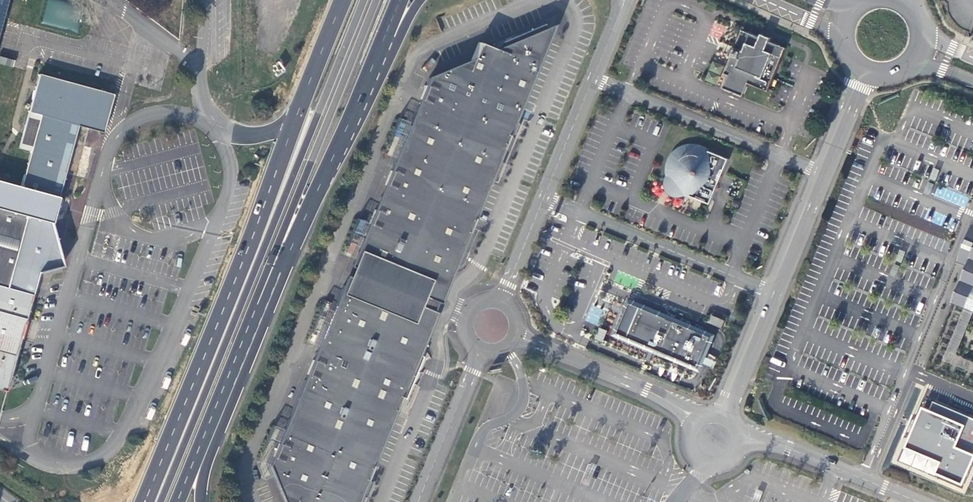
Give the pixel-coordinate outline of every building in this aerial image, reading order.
[(709,34),(720,40),(726,27),(715,22),(709,34)] [(377,264),(374,271),(411,287),(422,261),(449,272),(460,243),(467,246),(473,233),(466,230),(490,172),(497,174),(502,161),(496,158),(506,133),(513,135),(518,122),(512,119),(554,24),(496,48),(479,41),(472,59),(430,77),(385,183),(393,186),(382,212),(375,210),(367,229),(374,232),(363,259),(377,264)] [(744,96),(750,83),(769,91),(787,48),(771,42),(772,38),(767,36),(763,35),(762,38),(744,30),(744,31),(733,55),(726,74),(730,75),(725,88),(744,96)] [(12,67),(14,60),(0,57),(0,64),(12,67)] [(38,74),(28,112),(18,148),(29,152),(20,187),(0,181),(0,390),(5,391),(22,331),(38,272),(61,266),(59,256),(50,223),(77,126),(102,133),(113,94),(38,74)] [(711,204),(730,159),(702,148),(700,147),(697,146),(693,146),(689,147),(686,148),(682,149),(678,152),(675,154),(673,157),(671,161),(670,164),(669,168),(669,171),(669,174),(670,178),(667,179),(669,190),(673,194),(683,196),(685,193),(711,204)] [(972,389),(972,228),(959,263),(969,267),(926,370),(972,389)] [(422,261),(411,287),(438,298),(449,272),(422,261)] [(365,293),(351,287),(321,361),(313,358),(270,463),(287,501),(354,501),(359,491),(365,493),(371,480),(364,477),(399,394),(405,396),(411,383),(404,380),(422,338),(395,327),(406,301),(368,285),(365,293)] [(432,312),(406,301),(395,327),(422,338),(432,312)] [(586,320),(597,325),(603,310),(592,305),(586,320)] [(670,320),(641,308),(628,338),(698,367),(701,360),(704,361),(705,361),(707,358),(706,357),(709,353),(705,351),(707,347),(711,337),(698,332),(697,331),(698,330),(694,329),(694,330),(674,321),(673,321),(674,320),(670,319),(670,320)] [(726,320),(713,315),(710,322),(723,328),(726,320)] [(603,342),(607,330),(599,327),(595,339),(603,342)] [(718,361),(708,357),(706,363),(716,367),(718,361)] [(887,461),(972,496),(972,428),(910,404),(887,461)]
